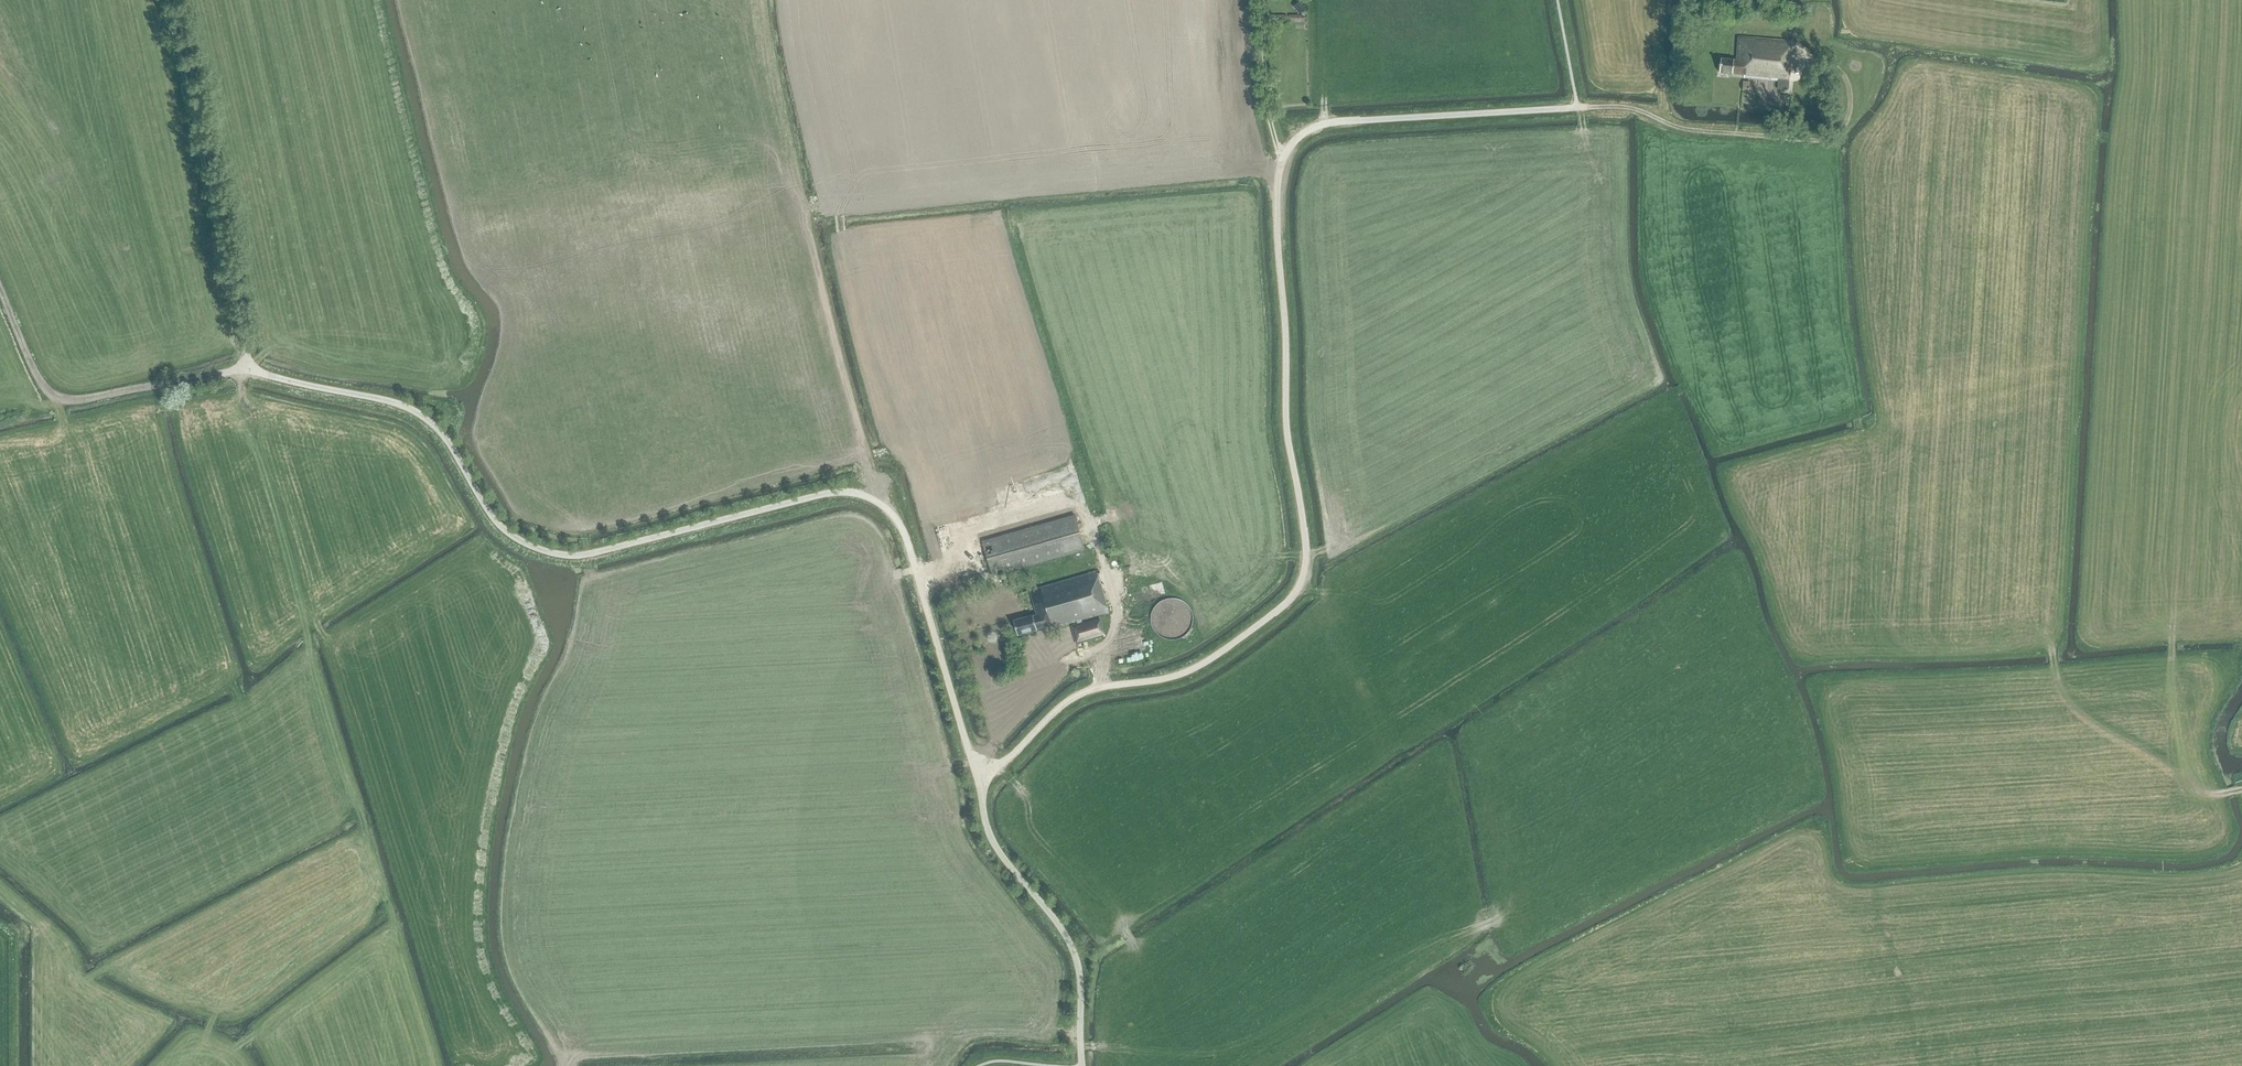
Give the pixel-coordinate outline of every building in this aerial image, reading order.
[(1301,4),(1295,9),(1299,14),(1305,9),(1301,4)] [(1738,37),(1737,51),(1737,60),(1721,59),(1719,73),(1744,76),(1744,78),(1778,81),(1777,90),(1788,91),(1792,41),(1738,37)] [(983,542),(993,577),(1085,551),(1075,516),(983,542)] [(1097,572),(1030,591),(1037,615),(1033,616),(1014,621),(1018,636),(1037,631),(1037,630),(1050,626),(1051,629),(1077,622),(1077,624),(1071,626),(1077,645),(1105,636),(1100,618),(1082,623),(1081,621),(1109,613),(1097,572)] [(1167,639),(1172,640),(1177,639),(1182,637),(1187,634),(1190,630),(1192,625),(1193,619),(1192,614),(1190,609),(1187,604),(1182,601),(1177,599),(1172,598),(1167,599),(1162,601),(1157,604),(1154,609),(1152,614),(1151,619),(1152,625),(1154,630),(1157,634),(1162,637),(1167,639)]
